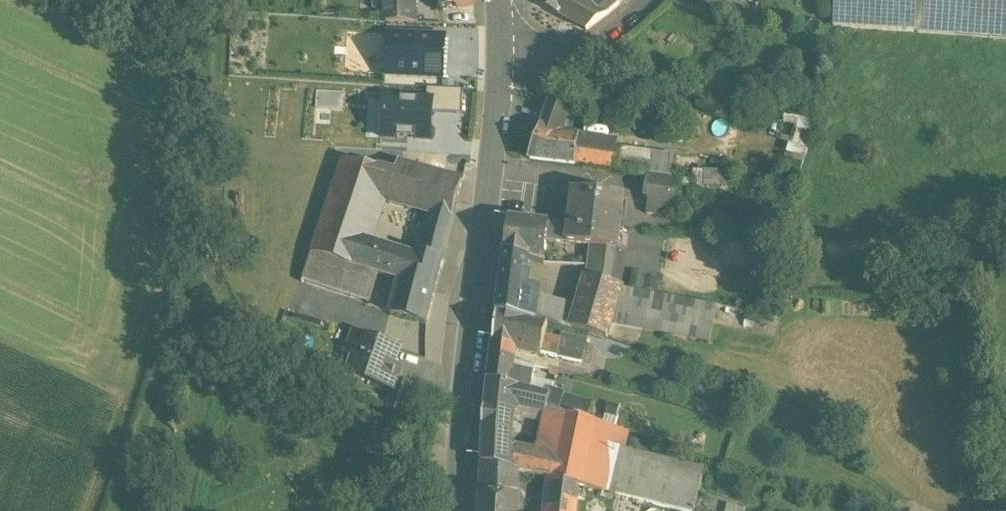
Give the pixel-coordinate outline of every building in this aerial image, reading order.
[(385,20),(410,21),(409,0),(384,0),(385,20)] [(534,3),(565,19),(575,0),(536,0),(534,3)] [(580,0),(575,0),(565,19),(578,26),(593,7),(592,6),(580,0)] [(592,6),(593,7),(578,26),(587,30),(609,14),(620,4),(617,0),(599,0),(592,6)] [(833,26),(915,32),(916,0),(834,0),(833,26)] [(915,32),(936,34),(937,0),(916,0),(915,32)] [(936,34),(1005,39),(1005,0),(937,0),(936,34)] [(441,76),(443,36),(388,33),(386,73),(441,76)] [(643,79),(583,76),(582,99),(642,103),(643,79)] [(463,90),(427,88),(426,100),(432,100),(431,112),(461,113),(463,90)] [(570,97),(554,96),(548,111),(566,116),(569,108),(571,98),(570,97)] [(426,100),(384,97),(382,136),(430,139),(431,124),(429,124),(429,115),(431,115),(431,112),(432,100),(426,100)] [(566,116),(548,111),(543,125),(553,128),(551,133),(558,134),(566,116)] [(553,128),(543,125),(529,158),(586,167),(590,146),(579,144),(579,138),(558,134),(551,133),(553,128)] [(647,154),(621,150),(590,146),(586,167),(644,175),(647,154)] [(667,157),(647,154),(644,175),(647,176),(664,178),(667,157)] [(361,162),(343,157),(334,184),(379,200),(380,197),(433,213),(427,238),(446,243),(453,217),(462,180),(398,160),(394,171),(361,162)] [(664,178),(647,176),(644,198),(649,199),(647,215),(671,218),(677,180),(664,178)] [(379,200),(334,184),(312,251),(350,264),(350,263),(373,271),(381,244),(366,239),(379,200)] [(624,197),(574,191),(570,228),(550,225),(548,241),(598,248),(618,250),(624,197)] [(550,223),(508,218),(504,251),(528,259),(544,264),(548,241),(550,225),(550,223)] [(446,243),(427,238),(423,252),(442,257),(446,243)] [(395,248),(381,244),(373,271),(378,273),(386,275),(395,248)] [(420,257),(395,248),(386,275),(398,279),(433,291),(442,257),(423,252),(422,251),(420,257)] [(618,250),(598,248),(594,280),(613,285),(618,250)] [(312,251),(301,280),(369,302),(378,273),(373,271),(350,263),(350,264),(312,251)] [(528,259),(504,251),(502,269),(526,273),(528,259)] [(526,273),(502,269),(496,312),(535,322),(536,318),(538,302),(532,301),(534,291),(524,290),(526,273)] [(594,280),(586,277),(577,307),(571,328),(606,339),(617,305),(622,288),(613,285),(594,280)] [(433,291),(398,279),(390,310),(426,319),(433,291)] [(622,288),(617,305),(636,309),(641,292),(622,288)] [(717,306),(641,292),(636,309),(635,312),(643,329),(710,342),(717,306)] [(577,307),(539,296),(538,302),(536,318),(571,328),(577,307)] [(535,322),(496,312),(491,358),(513,362),(515,347),(543,353),(546,336),(548,325),(535,322)] [(401,349),(359,334),(351,337),(348,346),(352,353),(356,354),(349,372),(391,387),(393,388),(396,380),(397,377),(391,375),(401,349)] [(556,338),(546,336),(543,353),(569,358),(571,342),(561,340),(556,338)] [(513,362),(491,358),(488,382),(510,387),(529,392),(534,378),(512,372),(513,362)] [(414,386),(396,380),(393,388),(391,387),(385,406),(405,412),(414,386)] [(510,387),(488,382),(484,408),(482,427),(483,427),(483,428),(506,429),(508,413),(517,414),(520,406),(545,412),(547,413),(548,409),(550,398),(540,395),(529,392),(510,387)] [(560,392),(542,388),(540,395),(550,398),(548,409),(566,414),(587,421),(592,407),(566,400),(560,392)] [(566,414),(548,409),(547,413),(545,412),(540,437),(560,441),(566,414)] [(587,421),(566,414),(560,441),(556,457),(554,478),(578,484),(579,485),(603,491),(614,450),(619,431),(587,421)] [(506,429),(483,428),(482,442),(504,446),(506,429)] [(629,434),(619,431),(614,450),(623,452),(623,453),(624,453),(628,434),(628,435),(629,434)] [(504,446),(482,442),(482,462),(519,470),(554,478),(556,457),(504,446)] [(614,450),(603,491),(676,510),(694,510),(703,477),(634,460),(624,453),(623,453),(623,452),(614,450)] [(519,470),(482,462),(481,478),(518,480),(519,470)] [(518,480),(481,478),(481,494),(517,496),(518,480)] [(554,478),(550,510),(575,510),(579,485),(578,484),(554,478)] [(481,494),(480,510),(516,510),(517,496),(481,494)]
